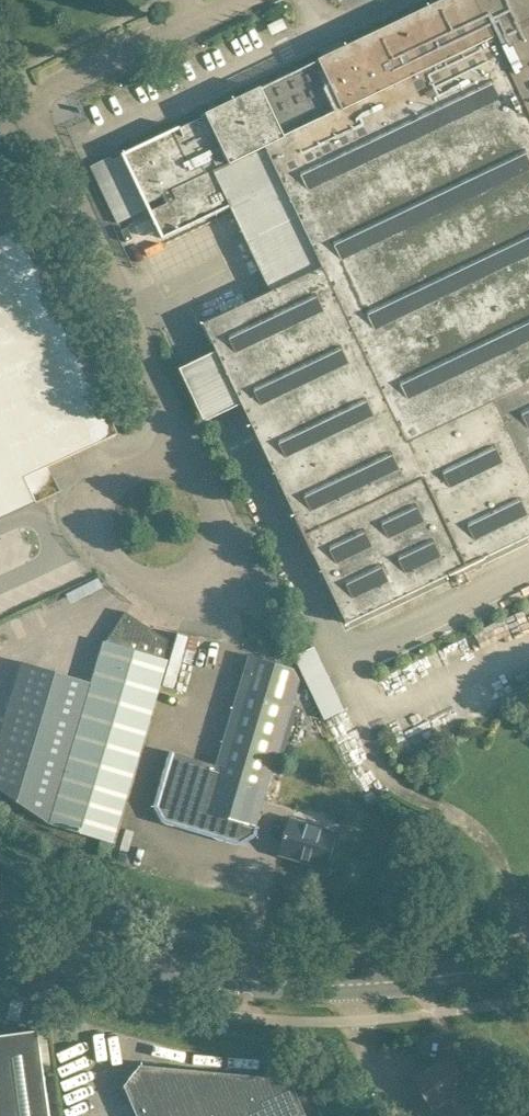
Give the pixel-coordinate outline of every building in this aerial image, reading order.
[(348,48),(347,44),(321,57),(323,60),(125,155),(148,204),(164,197),(167,204),(152,212),(165,239),(231,207),(273,293),(206,325),(298,518),(297,519),(314,554),(315,554),(349,624),(528,537),(528,0),(448,0),(348,48)] [(37,503),(26,478),(119,434),(119,433),(23,227),(13,232),(0,238),(0,520),(37,503)] [(128,228),(121,231),(127,242),(133,239),(128,228)] [(179,367),(203,421),(241,404),(217,350),(179,367)] [(101,839),(102,840),(100,850),(110,853),(113,843),(114,843),(174,643),(127,612),(126,613),(128,615),(115,634),(112,644),(106,642),(93,683),(24,662),(0,743),(0,790),(51,824),(101,839)] [(315,645),(295,654),(326,723),(346,714),(315,645)] [(257,827),(275,767),(281,768),(299,708),(293,706),(301,681),(294,668),(251,656),(218,766),(175,753),(159,806),(166,820),(241,842),(255,834),(257,827)] [(291,818),(286,835),(280,856),(328,870),(339,832),(291,818)] [(21,1022),(50,1027),(48,1009),(27,1001),(21,1022)] [(39,1031),(0,1036),(0,1115),(51,1115),(39,1031)] [(433,1068),(462,1115),(467,1115),(489,1103),(477,1084),(471,1088),(451,1057),(433,1068)] [(297,1092),(292,1080),(142,1066),(126,1086),(139,1115),(311,1115),(318,1113),(307,1088),(297,1092)] [(433,1068),(415,1079),(437,1115),(462,1115),(433,1068)]
